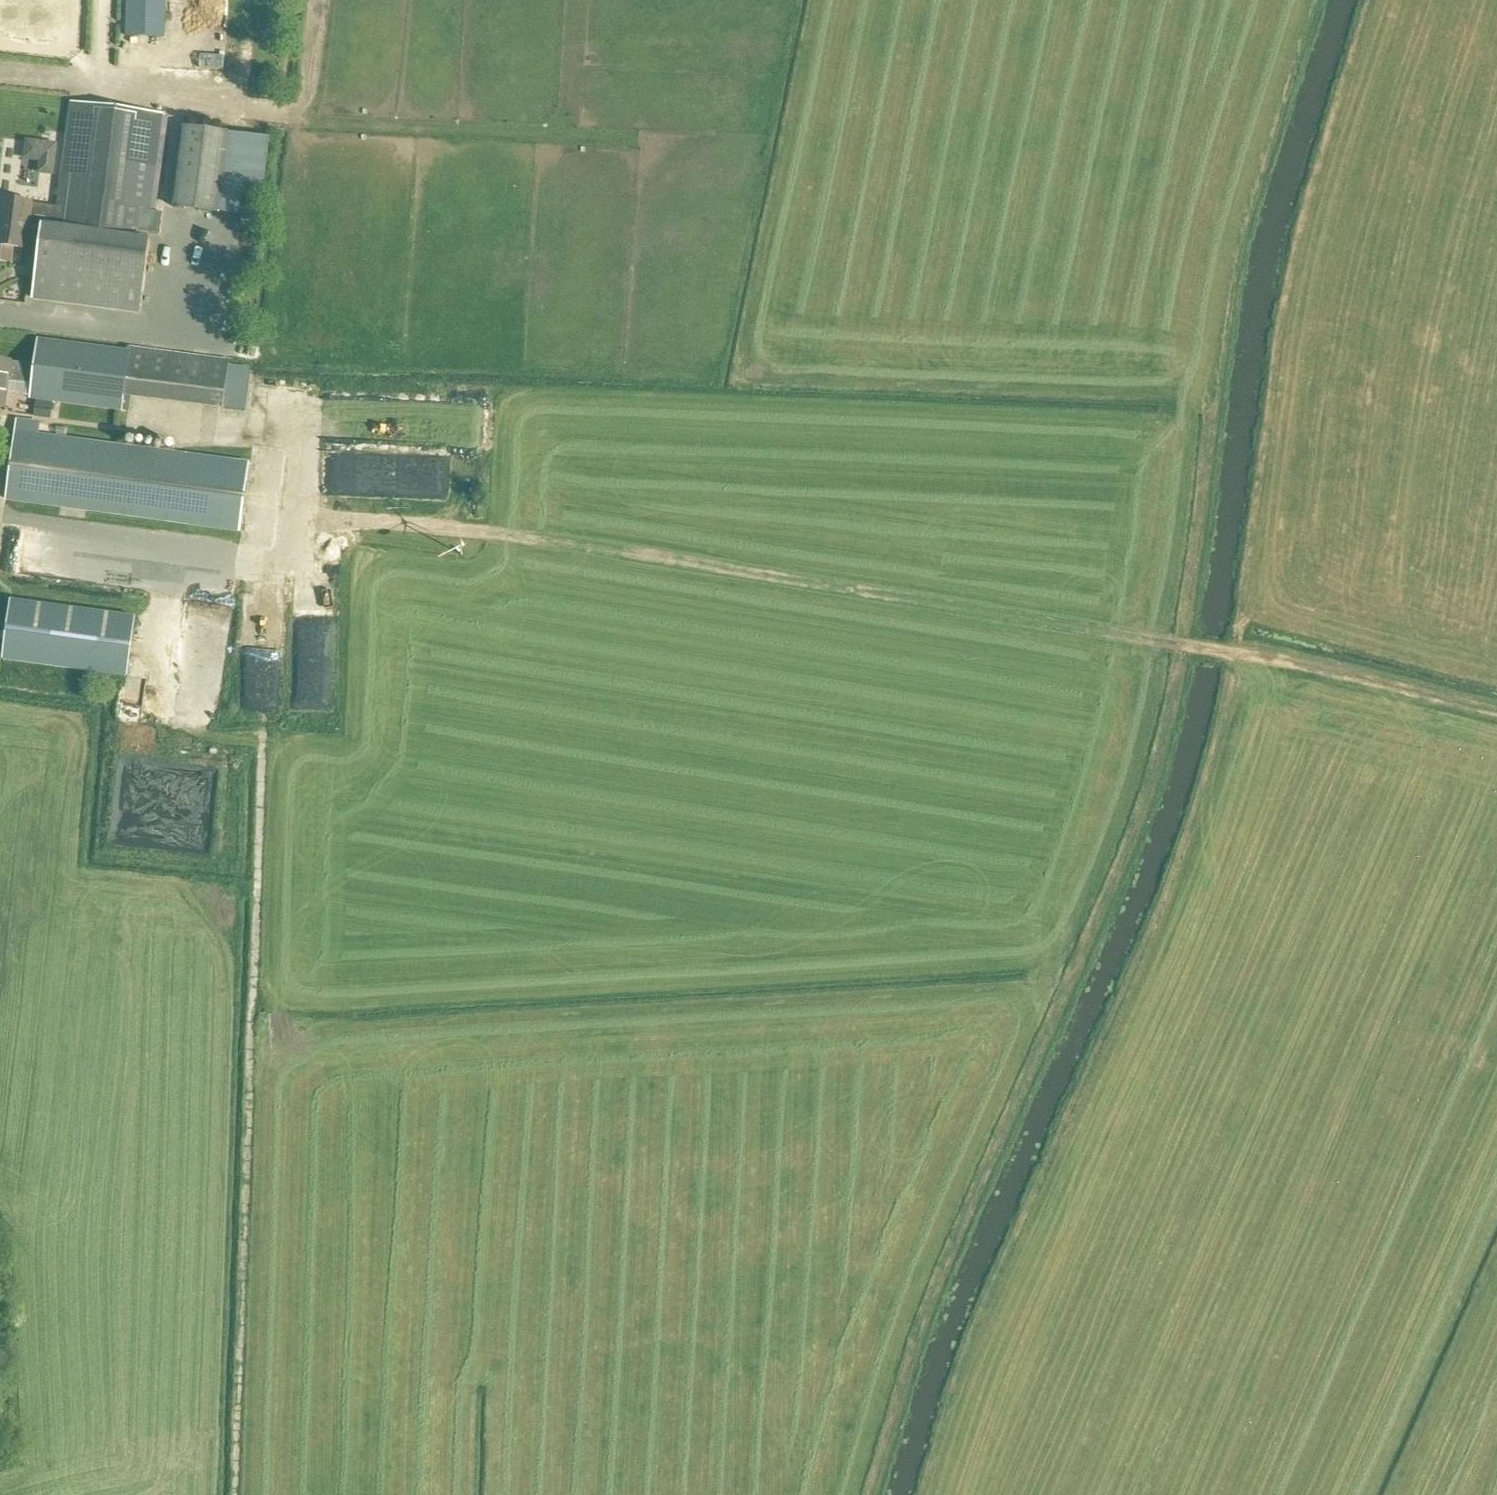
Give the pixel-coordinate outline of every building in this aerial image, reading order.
[(126,36),(164,37),(166,0),(127,0),(126,36)] [(147,233),(160,235),(163,212),(150,211),(162,115),(72,103),(58,210),(32,207),(33,203),(2,199),(0,212),(0,261),(11,263),(14,248),(26,250),(29,227),(43,229),(34,301),(142,315),(152,243),(145,242),(147,233)] [(184,127),(173,209),(217,215),(228,133),(184,127)] [(43,143),(39,174),(53,176),(57,144),(43,143)] [(251,227),(252,220),(241,218),(240,226),(251,227)] [(132,353),(41,341),(36,368),(0,363),(0,410),(5,411),(9,383),(33,386),(31,401),(124,413),(126,397),(226,411),(233,362),(132,349),(132,353)] [(52,403),(36,401),(34,417),(50,419),(52,403)] [(7,502),(168,523),(239,533),(248,465),(177,456),(17,434),(7,502)] [(136,616),(10,599),(2,661),(127,678),(136,616)] [(218,712),(229,625),(193,620),(182,708),(218,712)] [(247,705),(284,705),(285,642),(248,642),(247,705)] [(298,709),(335,709),(336,665),(299,664),(298,709)] [(131,687),(125,714),(142,718),(148,691),(131,687)]
